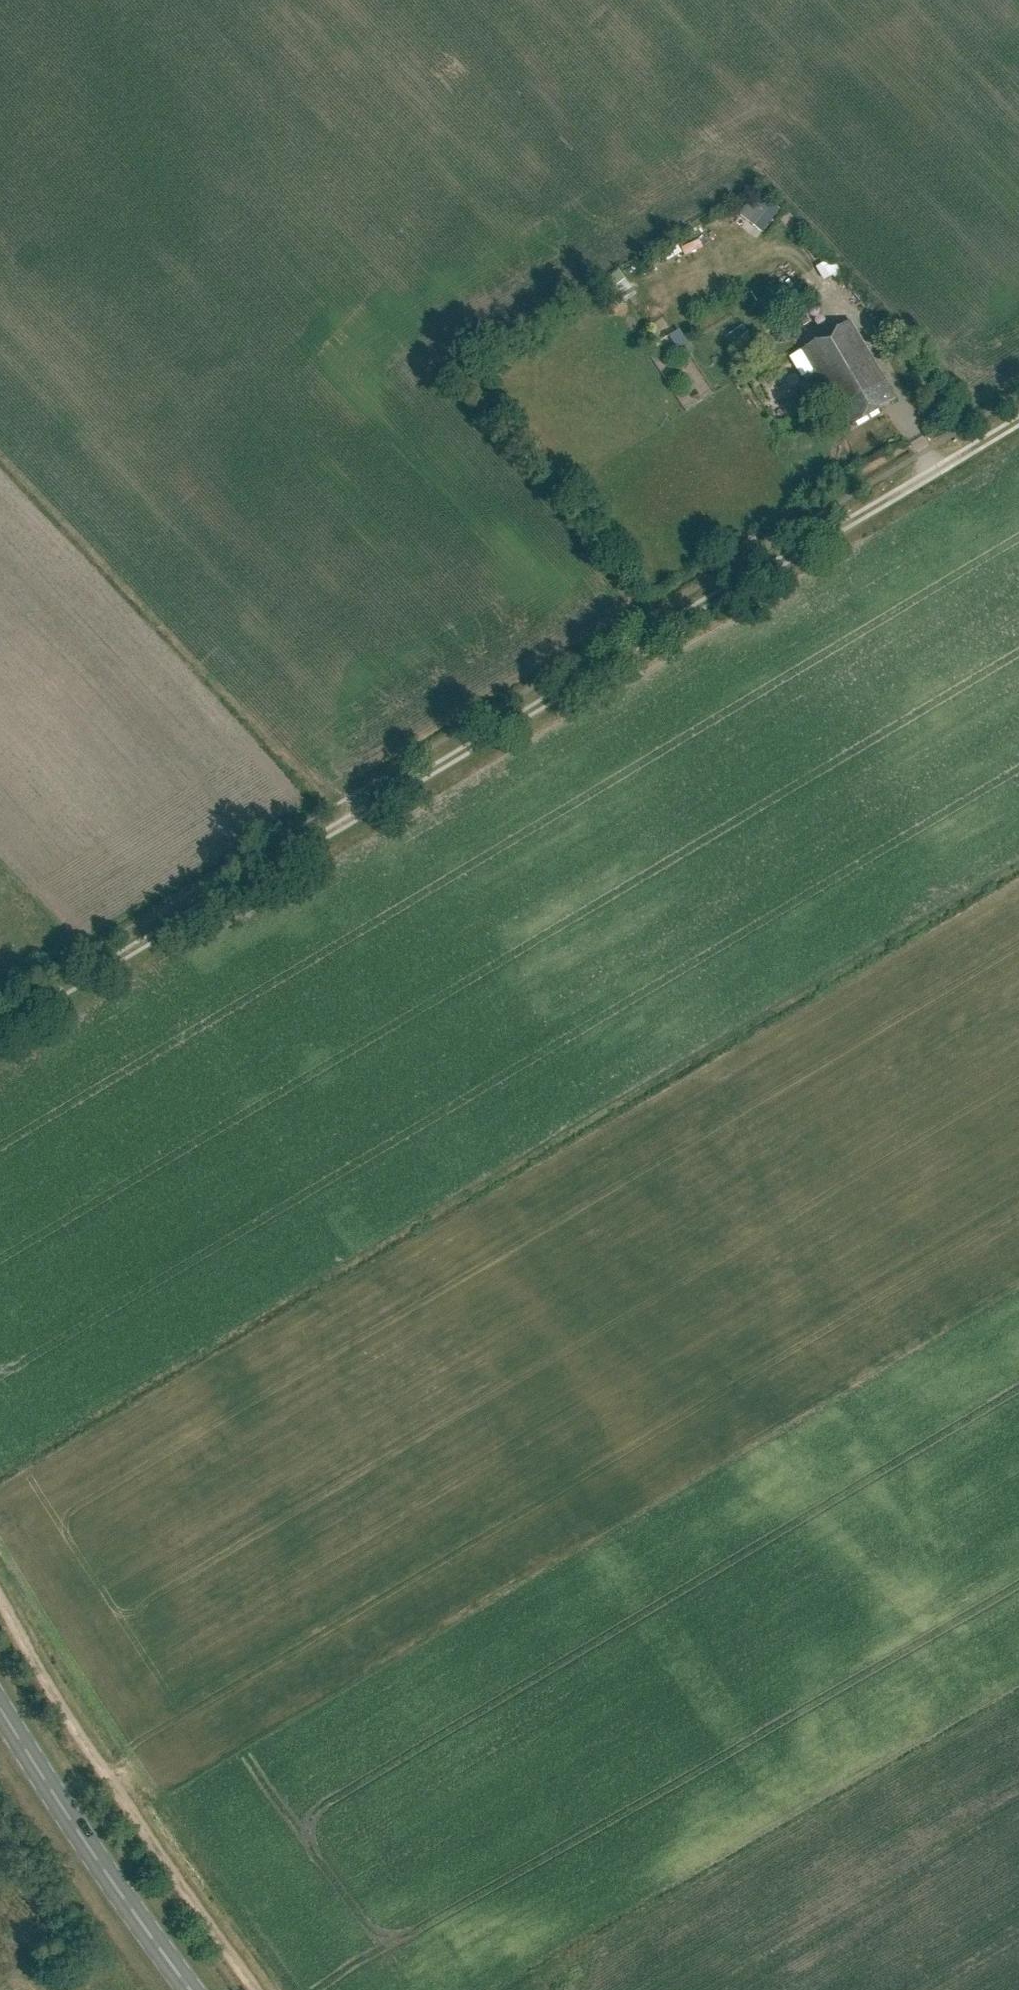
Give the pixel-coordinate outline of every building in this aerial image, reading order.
[(764,197),(751,214),(768,227),(781,210),(764,197)] [(897,399),(886,381),(850,321),(801,350),(830,398),(832,397),(839,409),(842,407),(853,425),(897,399)] [(795,344),(784,348),(793,368),(804,364),(795,344)]
